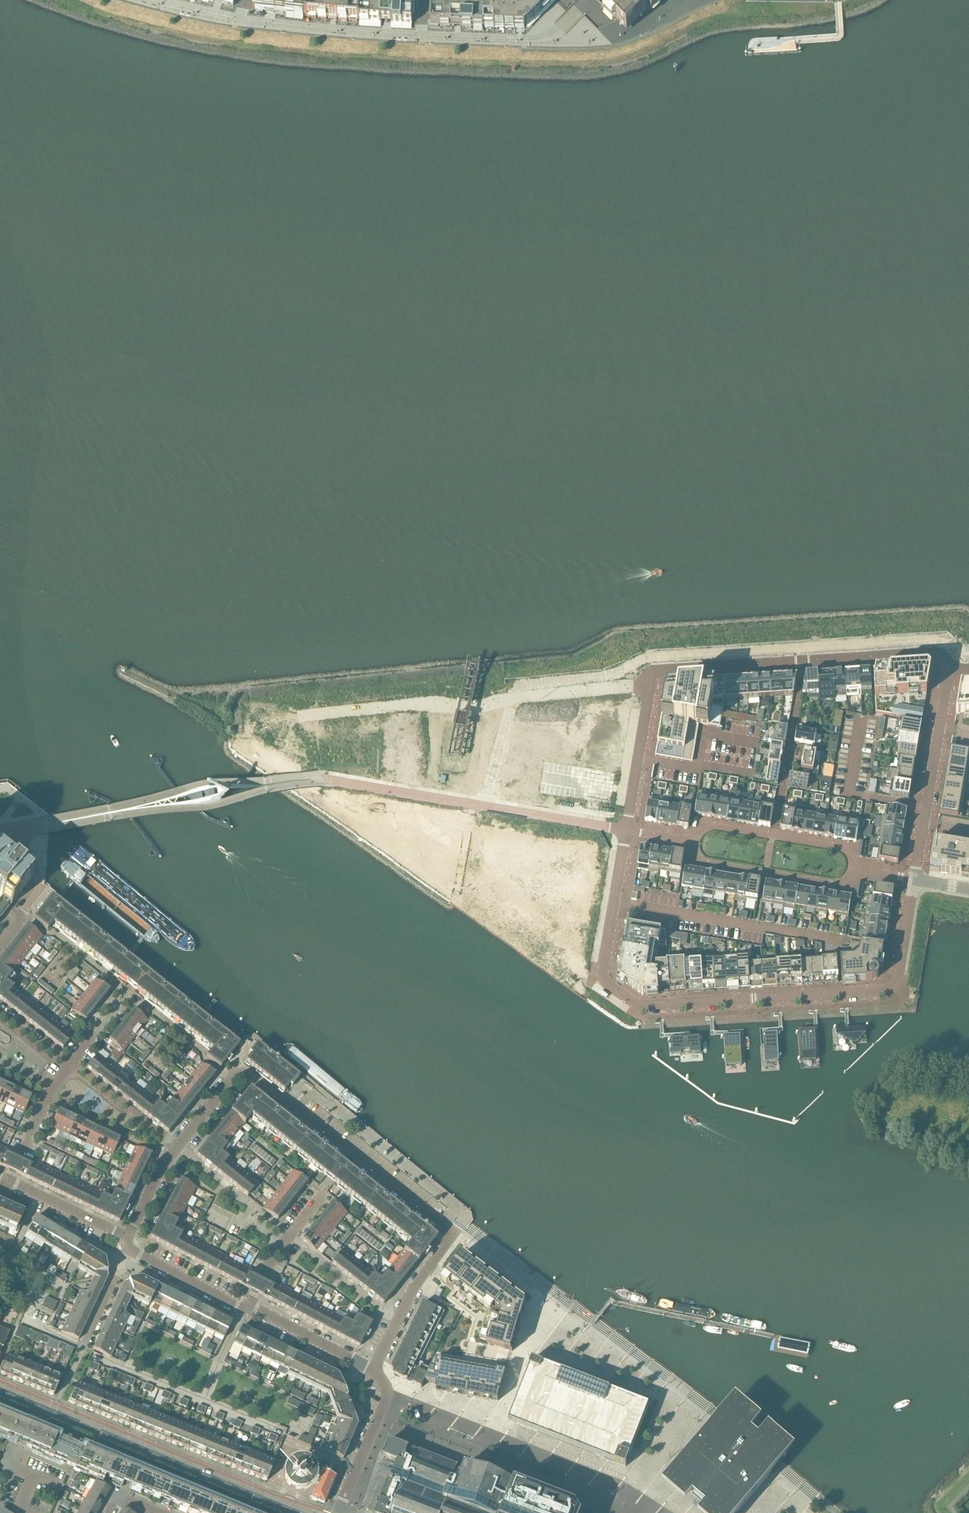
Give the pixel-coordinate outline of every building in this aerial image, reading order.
[(253,10),(308,17),(316,17),(319,17),(327,18),(329,18),(337,19),(339,19),(347,20),(349,20),(358,21),(412,24),(413,16),(414,16),(415,7),(430,7),(430,15),(429,19),(431,19),(431,22),(429,22),(429,26),(438,27),(438,25),(441,25),(441,27),(454,27),(454,26),(463,26),(463,28),(471,28),(471,27),(525,29),(554,0),(258,0),(253,10)] [(606,11),(627,32),(650,9),(652,12),(664,0),(618,0),(606,11)] [(776,42),(776,38),(756,39),(753,40),(751,41),(750,43),(749,45),(749,50),(756,50),(757,48),(758,46),(759,45),(761,45),(776,42)] [(873,671),(876,713),(922,721),(924,711),(923,711),(926,694),(931,670),(930,669),(928,668),(928,667),(927,667),(926,667),(921,668),(921,667),(919,667),(919,668),(914,668),(912,668),(906,669),(906,668),(905,668),(905,669),(899,669),(898,669),(897,669),(892,670),(892,669),(890,669),(890,670),(885,670),(883,670),(877,671),(877,670),(876,670),(876,671),(873,671)] [(848,672),(845,673),(847,696),(861,696),(861,692),(860,672),(855,672),(855,669),(848,670),(848,672)] [(870,671),(860,672),(861,692),(872,691),(870,671)] [(833,673),(817,674),(819,694),(819,698),(835,697),(833,673)] [(845,673),(833,673),(835,697),(847,696),(845,673)] [(776,674),(770,675),(770,677),(771,697),(782,697),(783,697),(781,677),(776,677),(776,674)] [(787,674),(781,674),(781,677),(783,697),(793,696),(797,676),(787,676),(787,674)] [(806,675),(803,695),(819,694),(817,674),(806,675)] [(765,675),(759,675),(759,678),(760,698),(771,697),(770,677),(765,678),(765,675)] [(742,676),(736,677),(737,699),(748,699),(747,679),(742,679),(742,676)] [(753,676),(747,676),(747,679),(748,699),(749,699),(759,698),(760,698),(759,678),(758,678),(753,678),(753,676)] [(727,680),(724,700),(725,700),(737,699),(736,677),(729,677),(729,680),(727,680)] [(659,734),(658,743),(673,746),(685,748),(685,745),(687,736),(688,725),(689,723),(689,722),(694,723),(698,723),(707,725),(714,726),(720,727),(721,718),(722,712),(725,700),(724,700),(727,680),(726,680),(715,681),(692,682),(679,683),(678,691),(673,691),(668,691),(666,692),(665,697),(664,704),(663,710),(662,717),(661,723),(660,730),(659,734)] [(956,714),(957,714),(968,713),(968,685),(961,686),(960,688),(956,714)] [(840,728),(843,712),(836,711),(833,727),(840,728)] [(722,712),(721,718),(735,720),(736,714),(722,712)] [(774,715),(772,722),(779,723),(780,716),(774,715)] [(897,720),(894,734),(899,735),(919,738),(921,724),(897,720)] [(774,737),(772,736),(770,745),(771,745),(783,747),(785,748),(788,728),(776,726),(774,737)] [(795,742),(814,745),(816,733),(797,730),(795,742)] [(919,738),(899,735),(897,747),(899,747),(917,750),(919,738)] [(783,756),(782,755),(783,747),(771,745),(768,764),(769,764),(781,766),(780,765),(781,760),(782,760),(783,756)] [(899,747),(897,759),(898,759),(897,759),(899,759),(915,762),(917,750),(899,747)] [(948,760),(968,763),(968,752),(950,748),(948,760)] [(804,751),(801,769),(803,770),(803,773),(817,776),(821,753),(804,751)] [(897,771),(913,774),(915,762),(899,759),(897,771)] [(946,771),(968,774),(968,772),(968,763),(948,760),(946,771)] [(769,764),(766,783),(777,785),(778,785),(781,766),(769,764)] [(889,769),(886,783),(891,783),(911,786),(913,774),(897,771),(889,769)] [(946,771),(945,781),(967,785),(968,774),(946,771)] [(788,787),(811,791),(813,779),(790,775),(788,787)] [(945,781),(943,792),(965,796),(967,785),(945,781)] [(891,783),(889,796),(909,799),(911,786),(891,783)] [(706,817),(710,793),(699,791),(695,815),(706,817)] [(943,792),(941,803),(963,807),(965,796),(943,792)] [(716,818),(720,795),(710,793),(706,817),(716,818)] [(727,820),(731,797),(720,795),(716,818),(727,820)] [(656,823),(660,799),(649,797),(645,821),(656,823)] [(738,822),(742,798),(731,797),(727,820),(738,822)] [(748,824),(752,800),(742,798),(738,822),(748,824)] [(667,824),(671,801),(660,799),(656,823),(667,824)] [(759,826),(763,802),(752,800),(748,824),(759,826)] [(677,826),(681,803),(681,805),(671,803),(671,801),(667,824),(677,826)] [(770,827),(774,804),(763,802),(759,826),(770,827)] [(688,828),(692,805),(681,803),(677,826),(688,828)] [(941,803),(939,814),(962,817),(963,807),(941,803)] [(785,806),(781,829),(792,831),(796,808),(785,806)] [(882,816),(905,820),(907,809),(886,806),(884,816),(882,816)] [(796,808),(792,831),(802,833),(806,809),(796,808)] [(806,809),(802,833),(813,835),(817,811),(816,813),(806,812),(807,809),(806,809)] [(817,811),(813,835),(824,836),(828,813),(817,811)] [(828,813),(824,836),(834,838),(838,815),(828,813)] [(838,815),(834,838),(845,840),(849,816),(838,815)] [(849,816),(845,840),(856,842),(860,818),(849,816)] [(882,816),(880,827),(903,831),(905,820),(882,816)] [(880,827),(878,838),(902,842),(903,831),(880,827)] [(878,838),(880,839),(879,849),(900,852),(902,842),(878,838)] [(930,867),(940,869),(940,873),(962,877),(968,878),(968,847),(934,841),(930,867)] [(648,871),(652,848),(641,846),(637,869),(648,871)] [(659,871),(663,849),(652,848),(648,871),(659,873),(659,871)] [(670,872),(673,851),(663,849),(659,871),(670,872)] [(879,849),(877,860),(898,863),(900,852),(879,849)] [(681,874),(684,853),(673,851),(670,872),(681,874)] [(12,904),(23,891),(32,879),(0,853),(0,894),(12,904)] [(693,888),(696,870),(685,868),(682,887),(693,888)] [(703,893),(707,872),(696,870),(693,888),(692,891),(703,893)] [(714,892),(717,873),(707,872),(703,893),(702,895),(714,897),(715,892),(714,892)] [(725,894),(728,875),(717,873),(714,892),(715,892),(725,894)] [(736,896),(739,877),(728,875),(725,894),(735,896),(736,896)] [(746,900),(750,879),(739,877),(736,896),(735,896),(734,900),(746,902),(746,900)] [(757,902),(760,881),(750,879),(746,900),(757,902)] [(766,882),(762,903),(773,904),(777,883),(766,881),(766,882)] [(777,883),(773,904),(784,906),(787,885),(777,883)] [(784,906),(783,909),(795,911),(795,906),(798,887),(787,885),(784,906)] [(892,899),(894,889),(875,885),(873,896),(892,899)] [(798,887),(795,906),(806,907),(809,889),(798,887)] [(809,889),(806,907),(816,909),(820,891),(809,889)] [(816,909),(816,912),(827,914),(827,911),(830,892),(820,891),(816,909)] [(830,892),(827,911),(837,913),(838,913),(841,894),(830,892)] [(9,907),(12,904),(0,894),(0,920),(9,907)] [(837,913),(837,915),(848,917),(852,896),(845,895),(841,894),(838,913),(837,913)] [(52,895),(35,917),(33,919),(47,930),(53,923),(120,976),(117,980),(125,987),(130,990),(142,1000),(145,996),(212,1049),(206,1057),(220,1068),(239,1044),(146,970),(52,895)] [(890,910),(892,902),(892,899),(873,896),(868,895),(867,907),(871,908),(871,907),(890,910)] [(888,921),(889,915),(890,910),(871,907),(871,908),(870,917),(870,918),(888,921)] [(886,932),(888,921),(870,918),(870,917),(865,917),(863,928),(868,929),(886,932)] [(627,924),(618,978),(643,995),(659,994),(669,993),(667,961),(666,931),(627,924)] [(36,944),(42,937),(28,925),(22,933),(36,944)] [(885,943),(886,935),(886,932),(868,929),(866,939),(885,943)] [(30,952),(36,944),(22,933),(16,941),(30,952)] [(24,959),(30,952),(16,941),(10,948),(24,959)] [(884,947),(851,941),(849,948),(840,947),(842,982),(866,981),(871,980),(873,980),(875,979),(876,978),(878,977),(879,975),(879,973),(880,968),(884,947)] [(18,967),(24,959),(10,948),(4,956),(18,967)] [(685,962),(686,992),(688,992),(688,991),(687,991),(686,986),(691,985),(691,986),(693,986),(693,992),(703,991),(701,961),(701,955),(689,956),(689,957),(692,957),(692,959),(689,959),(689,962),(685,962)] [(18,967),(4,956),(0,961),(0,965),(12,974),(18,967)] [(748,958),(737,959),(739,989),(750,988),(749,964),(748,958)] [(737,959),(725,960),(727,990),(739,989),(737,959)] [(765,963),(761,963),(763,987),(777,986),(776,962),(773,963),(772,959),(764,960),(765,963)] [(812,960),(813,984),(824,983),(823,960),(823,959),(812,960)] [(837,959),(823,960),(824,983),(838,983),(837,959)] [(667,961),(669,993),(686,992),(685,962),(685,960),(667,961)] [(725,960),(713,961),(715,990),(727,990),(725,960)] [(801,961),(802,985),(813,984),(812,960),(801,961)] [(713,961),(701,961),(703,991),(715,990),(713,961)] [(801,961),(790,962),(792,986),(802,985),(801,961)] [(790,962),(776,962),(777,986),(792,986),(790,962)] [(761,963),(749,964),(750,988),(763,987),(761,963)] [(2,1001),(13,987),(6,982),(12,974),(0,965),(0,999),(2,1001)] [(103,998),(110,990),(96,979),(89,987),(103,998)] [(2,1001),(10,1007),(21,993),(13,987),(2,1001)] [(97,1006),(103,998),(89,987),(83,995),(97,1006)] [(10,1007),(17,1013),(28,999),(21,993),(10,1007)] [(91,1013),(97,1006),(83,995),(77,1002),(91,1013)] [(36,1005),(28,999),(17,1013),(25,1019),(36,1005)] [(71,1010),(72,1011),(77,1015),(82,1019),(85,1021),(91,1013),(77,1002),(71,1010)] [(25,1019),(32,1025),(44,1011),(36,1005),(25,1019)] [(148,1021),(133,1009),(127,1017),(141,1028),(148,1021)] [(32,1025),(40,1031),(51,1017),(44,1011),(32,1025)] [(40,1031),(47,1037),(59,1023),(51,1017),(40,1031)] [(135,1036),(141,1028),(127,1017),(121,1025),(135,1036)] [(47,1037),(55,1043),(66,1029),(59,1023),(47,1037)] [(129,1044),(135,1036),(121,1025),(115,1032),(129,1044)] [(867,1041),(866,1025),(836,1027),(836,1035),(837,1043),(855,1042),(867,1041)] [(63,1049),(74,1035),(66,1029),(55,1043),(63,1049)] [(815,1029),(799,1030),(801,1060),(802,1060),(816,1059),(816,1051),(816,1047),(815,1029)] [(779,1059),(777,1031),(763,1032),(765,1060),(779,1059)] [(109,1040),(112,1043),(117,1046),(122,1050),(123,1051),(129,1044),(115,1032),(109,1040)] [(742,1063),(741,1033),(725,1034),(726,1064),(742,1063)] [(700,1036),(671,1038),(672,1054),(701,1052),(700,1036)] [(955,1052),(968,1054),(968,1038),(958,1037),(955,1052)] [(292,1087),(300,1077),(257,1043),(250,1051),(253,1053),(246,1061),(284,1092),(289,1086),(292,1087)] [(106,1060),(98,1054),(86,1068),(94,1075),(106,1060)] [(113,1066),(106,1060),(94,1075),(102,1081),(113,1066)] [(136,1064),(131,1060),(127,1065),(132,1069),(136,1064)] [(201,1063),(195,1071),(209,1082),(215,1074),(201,1063)] [(121,1072),(113,1066),(102,1081),(109,1087),(121,1072)] [(195,1071),(189,1078),(203,1090),(209,1082),(195,1071)] [(128,1078),(121,1072),(109,1087),(117,1092),(128,1078)] [(136,1084),(128,1078),(117,1092),(124,1098),(136,1084)] [(197,1097),(203,1090),(189,1078),(183,1086),(197,1097)] [(6,1105),(14,1089),(5,1084),(0,1095),(0,1102),(6,1105)] [(143,1090),(136,1084),(124,1098),(132,1104),(143,1090)] [(183,1086),(177,1094),(191,1105),(197,1097),(183,1086)] [(404,1249),(418,1261),(437,1237),(342,1161),(250,1088),(231,1112),(245,1123),(251,1116),(329,1178),(410,1243),(404,1249)] [(6,1105),(14,1109),(22,1093),(14,1089),(6,1105)] [(151,1096),(143,1090),(132,1104),(139,1110),(151,1096)] [(24,1113),(31,1097),(22,1093),(14,1109),(24,1113)] [(185,1112),(191,1105),(177,1094),(171,1101),(185,1112)] [(158,1102),(151,1096),(139,1110),(147,1116),(158,1102)] [(165,1108),(158,1102),(147,1116),(168,1133),(185,1112),(171,1101),(165,1108)] [(58,1110),(57,1114),(51,1126),(60,1131),(68,1114),(58,1110)] [(231,1112),(225,1119),(239,1131),(245,1123),(231,1112)] [(76,1118),(68,1114),(60,1131),(68,1135),(76,1118)] [(85,1123),(76,1118),(68,1135),(77,1139),(85,1123)] [(225,1119),(219,1127),(233,1138),(239,1131),(225,1119)] [(94,1127),(85,1123),(77,1139),(86,1143),(94,1127)] [(86,1143),(95,1147),(102,1131),(94,1127),(86,1143)] [(219,1127),(213,1135),(227,1146),(233,1138),(219,1127)] [(95,1147),(103,1151),(111,1135),(102,1131),(95,1147)] [(103,1151),(112,1156),(113,1154),(116,1149),(118,1143),(120,1139),(111,1135),(103,1151)] [(217,1172),(228,1158),(221,1153),(227,1146),(213,1135),(197,1154),(197,1156),(217,1172)] [(135,1147),(131,1156),(147,1164),(152,1155),(135,1147)] [(8,1149),(0,1165),(0,1166),(12,1172),(18,1159),(10,1155),(11,1151),(8,1149)] [(54,1150),(50,1158),(55,1161),(57,1156),(59,1152),(54,1150)] [(131,1156),(127,1165),(143,1172),(147,1164),(131,1156)] [(217,1172),(225,1178),(236,1164),(228,1158),(217,1172)] [(32,1161),(29,1159),(27,1163),(18,1159),(12,1172),(25,1178),(32,1161)] [(42,1166),(33,1162),(32,1161),(25,1178),(34,1182),(42,1166)] [(225,1178),(232,1184),(243,1170),(236,1164),(225,1178)] [(139,1181),(143,1172),(127,1165),(123,1173),(139,1181)] [(50,1170),(42,1166),(34,1182),(42,1186),(50,1170)] [(42,1186),(51,1190),(59,1174),(50,1170),(42,1186)] [(251,1176),(243,1170),(232,1184),(240,1190),(251,1176)] [(301,1190),(308,1182),(294,1170),(287,1178),(301,1190)] [(123,1173),(119,1182),(135,1190),(139,1181),(123,1173)] [(68,1178),(59,1174),(51,1190),(60,1194),(68,1178)] [(248,1196),(250,1194),(254,1189),(258,1184),(259,1182),(251,1176),(240,1190),(248,1196)] [(60,1194),(69,1199),(76,1182),(68,1178),(60,1194)] [(287,1178),(281,1186),(295,1197),(301,1190),(287,1178)] [(196,1187),(186,1182),(180,1179),(175,1188),(191,1196),(196,1187)] [(69,1199),(77,1203),(85,1186),(76,1182),(69,1199)] [(119,1182),(114,1191),(131,1198),(135,1190),(119,1182)] [(77,1203),(86,1207),(94,1191),(85,1186),(77,1203)] [(281,1186),(275,1193),(289,1205),(295,1197),(281,1186)] [(175,1188),(171,1196),(187,1205),(191,1196),(175,1188)] [(86,1207),(95,1211),(102,1195),(94,1191),(86,1207)] [(95,1211),(116,1221),(119,1223),(131,1198),(114,1191),(111,1199),(102,1195),(95,1211)] [(275,1193),(269,1201),(283,1212),(289,1205),(275,1193)] [(171,1196),(166,1205),(182,1213),(187,1205),(171,1196)] [(16,1231),(25,1211),(0,1200),(0,1225),(16,1231)] [(269,1201),(263,1209),(277,1220),(283,1212),(269,1201)] [(333,1202),(326,1209),(341,1221),(347,1213),(333,1202)] [(178,1222),(182,1213),(166,1205),(162,1213),(178,1222)] [(335,1228),(341,1221),(326,1209),(320,1217),(335,1228)] [(173,1250),(182,1234),(174,1230),(178,1222),(162,1213),(149,1237),(173,1250)] [(45,1222),(37,1217),(37,1216),(27,1232),(36,1238),(45,1222)] [(329,1236),(335,1228),(320,1217),(314,1224),(329,1236)] [(54,1227),(49,1224),(45,1222),(36,1238),(45,1243),(54,1227)] [(323,1243),(329,1236),(314,1224),(308,1232),(323,1243)] [(63,1232),(54,1227),(45,1243),(53,1248),(63,1232)] [(72,1238),(71,1238),(63,1232),(53,1248),(62,1253),(72,1238)] [(316,1251),(323,1243),(308,1232),(302,1240),(316,1251)] [(190,1238),(182,1234),(173,1250),(182,1254),(190,1238)] [(228,1235),(226,1239),(227,1239),(224,1244),(229,1247),(232,1242),(234,1238),(228,1235)] [(62,1253),(71,1259),(80,1243),(72,1238),(62,1253)] [(182,1254),(190,1259),(199,1243),(190,1238),(182,1254)] [(1,1246),(8,1249),(11,1243),(4,1240),(1,1246)] [(71,1259),(79,1264),(89,1248),(80,1243),(71,1259)] [(190,1259),(194,1261),(199,1263),(207,1247),(199,1243),(190,1259)] [(199,1263),(207,1268),(216,1252),(207,1247),(199,1263)] [(94,1278),(87,1293),(86,1293),(98,1299),(108,1277),(105,1258),(89,1248),(79,1264),(77,1267),(94,1278)] [(343,1249),(342,1251),(338,1255),(334,1260),(332,1263),(340,1270),(351,1256),(343,1249)] [(412,1268),(418,1261),(404,1249),(398,1257),(412,1268)] [(207,1268),(216,1272),(224,1256),(216,1252),(207,1268)] [(427,1378),(425,1381),(426,1381),(425,1382),(429,1382),(434,1383),(437,1384),(437,1385),(436,1390),(466,1395),(498,1401),(499,1397),(508,1366),(504,1365),(496,1362),(500,1348),(512,1352),(512,1351),(520,1326),(521,1320),(522,1317),(526,1304),(524,1303),(526,1301),(519,1296),(516,1294),(515,1296),(511,1293),(513,1291),(506,1286),(503,1284),(502,1286),(498,1283),(499,1281),(493,1276),(490,1274),(489,1276),(485,1273),(486,1271),(481,1267),(477,1264),(476,1266),(472,1263),(473,1261),(468,1257),(464,1254),(463,1256),(461,1255),(440,1281),(445,1285),(453,1291),(447,1299),(475,1321),(469,1344),(464,1360),(450,1357),(438,1355),(436,1360),(435,1362),(431,1370),(427,1378)] [(216,1272),(225,1277),(233,1261),(224,1256),(216,1272)] [(340,1270),(347,1276),(358,1262),(351,1256),(340,1270)] [(406,1276),(412,1268),(398,1257),(392,1265),(406,1276)] [(225,1277),(233,1281),(241,1265),(233,1261),(225,1277)] [(347,1276),(355,1282),(366,1268),(358,1262),(347,1276)] [(233,1281),(242,1286),(251,1270),(241,1265),(233,1281)] [(400,1283),(406,1276),(392,1265),(386,1272),(400,1283)] [(362,1288),(373,1274),(366,1268),(355,1282),(362,1288)] [(263,1276),(251,1270),(242,1286),(254,1292),(263,1276)] [(362,1288),(380,1302),(383,1304),(400,1283),(386,1272),(380,1279),(373,1274),(362,1288)] [(306,1286),(308,1282),(310,1278),(302,1274),(300,1278),(303,1279),(301,1283),(306,1286)] [(275,1283),(271,1281),(263,1276),(254,1292),(266,1299),(275,1283)] [(149,1306),(150,1302),(158,1285),(141,1277),(124,1283),(113,1308),(124,1313),(124,1312),(131,1297),(149,1306)] [(310,1278),(308,1282),(317,1287),(319,1283),(310,1278)] [(30,1285),(29,1285),(17,1280),(15,1286),(27,1291),(30,1285)] [(266,1299),(268,1300),(275,1304),(284,1287),(275,1283),(266,1299)] [(168,1290),(161,1287),(158,1285),(150,1302),(159,1307),(168,1290)] [(292,1292),(284,1287),(275,1304),(284,1308),(292,1292)] [(443,1291),(439,1288),(435,1295),(439,1297),(443,1291)] [(94,1307),(98,1299),(86,1293),(87,1293),(81,1290),(77,1299),(94,1307)] [(177,1295),(168,1290),(159,1307),(169,1311),(177,1295)] [(284,1308),(288,1310),(293,1313),(301,1296),(292,1292),(284,1308)] [(186,1299),(177,1295),(169,1311),(178,1316),(186,1299)] [(310,1301),(301,1296),(293,1313),(301,1317),(310,1301)] [(46,1297),(42,1306),(41,1307),(53,1312),(58,1302),(46,1297)] [(425,1302),(392,1367),(394,1374),(422,1388),(425,1381),(427,1378),(431,1370),(427,1368),(416,1363),(442,1311),(441,1310),(444,1306),(444,1305),(431,1298),(428,1304),(425,1302)] [(77,1299),(73,1307),(90,1315),(94,1307),(77,1299)] [(195,1304),(186,1299),(178,1316),(187,1320),(195,1304)] [(301,1317),(305,1319),(310,1321),(318,1305),(310,1301),(301,1317)] [(204,1308),(195,1304),(187,1320),(196,1325),(204,1308)] [(310,1321),(314,1324),(318,1326),(327,1310),(318,1305),(310,1321)] [(73,1307),(69,1315),(86,1323),(90,1315),(73,1307)] [(113,1308),(109,1316),(126,1324),(130,1315),(124,1312),(124,1313),(113,1308)] [(213,1313),(204,1308),(196,1325),(205,1329),(213,1313)] [(318,1326),(323,1328),(327,1330),(335,1314),(327,1310),(318,1326)] [(141,1320),(144,1314),(138,1311),(135,1317),(141,1320)] [(223,1317),(213,1313),(205,1329),(214,1334),(223,1317)] [(344,1319),(335,1314),(327,1330),(335,1335),(344,1319)] [(69,1315),(65,1323),(82,1331),(86,1323),(69,1315)] [(335,1335),(357,1346),(358,1347),(360,1346),(372,1323),(356,1315),(352,1323),(344,1319),(335,1335)] [(122,1332),(126,1324),(109,1316),(105,1324),(122,1332)] [(232,1322),(223,1317),(214,1334),(224,1338),(232,1322)] [(61,1332),(78,1340),(82,1331),(65,1323),(61,1332)] [(118,1340),(122,1332),(105,1324),(101,1332),(118,1340)] [(14,1337),(15,1337),(24,1341),(28,1330),(19,1326),(14,1337)] [(3,1347),(10,1331),(0,1327),(0,1346),(3,1347)] [(233,1343),(237,1345),(243,1348),(251,1331),(242,1327),(233,1343)] [(26,1336),(29,1338),(30,1338),(29,1339),(34,1341),(37,1333),(28,1330),(26,1336)] [(260,1336),(251,1331),(243,1348),(252,1352),(260,1336)] [(115,1348),(118,1340),(101,1332),(97,1340),(115,1348)] [(43,1343),(46,1337),(37,1333),(34,1341),(39,1343),(40,1342),(43,1343)] [(269,1340),(263,1338),(260,1336),(252,1352),(261,1357),(269,1340)] [(46,1337),(43,1343),(47,1345),(46,1347),(51,1349),(55,1340),(46,1337)] [(61,1351),(64,1344),(55,1340),(51,1349),(57,1351),(58,1349),(61,1351)] [(97,1340),(93,1349),(110,1357),(115,1348),(97,1340)] [(133,1343),(127,1340),(124,1347),(130,1350),(133,1343)] [(278,1345),(269,1340),(261,1357),(270,1362),(278,1345)] [(64,1344),(61,1351),(65,1352),(63,1356),(70,1359),(74,1349),(67,1346),(64,1344)] [(288,1349),(278,1345),(270,1362),(279,1366),(288,1349)] [(297,1354),(292,1352),(288,1349),(279,1366),(289,1371),(297,1354)] [(336,1417),(357,1426),(357,1425),(338,1374),(297,1354),(289,1371),(287,1374),(328,1394),(337,1417),(336,1417)] [(7,1355),(0,1372),(0,1374),(8,1378),(16,1358),(7,1355)] [(8,1378),(17,1381),(25,1362),(16,1358),(8,1378)] [(649,1405),(563,1371),(543,1364),(543,1363),(532,1359),(529,1367),(530,1367),(508,1421),(518,1424),(532,1430),(542,1434),(595,1455),(600,1457),(626,1467),(626,1466),(630,1456),(629,1455),(632,1448),(632,1447),(633,1446),(643,1420),(649,1405),(649,1406),(649,1405)] [(251,1361),(247,1368),(254,1371),(257,1364),(251,1361)] [(17,1381),(22,1383),(26,1385),(34,1366),(25,1362),(17,1381)] [(26,1385),(35,1389),(43,1369),(34,1366),(26,1385)] [(35,1389),(44,1392),(52,1373),(43,1369),(35,1389)] [(113,1371),(111,1377),(115,1379),(113,1382),(119,1384),(122,1374),(113,1371)] [(270,1385),(272,1381),(275,1375),(266,1371),(261,1380),(270,1385)] [(53,1396),(60,1379),(61,1377),(52,1373),(44,1392),(53,1396)] [(129,1385),(131,1378),(122,1374),(119,1384),(124,1386),(125,1383),(129,1385)] [(77,1383),(70,1401),(69,1403),(79,1406),(86,1387),(77,1383)] [(282,1391),(288,1394),(291,1388),(284,1385),(282,1391)] [(79,1406),(88,1410),(95,1390),(86,1387),(79,1406)] [(290,1394),(303,1401),(305,1395),(292,1389),(290,1394)] [(88,1410),(97,1413),(104,1394),(95,1390),(88,1410)] [(97,1413),(105,1417),(113,1398),(104,1394),(97,1413)] [(662,1481),(685,1501),(691,1495),(704,1506),(698,1512),(699,1512),(737,1512),(784,1459),(794,1447),(768,1425),(756,1439),(749,1432),(761,1418),(735,1396),(727,1406),(662,1481)] [(306,1402),(316,1407),(318,1401),(309,1397),(306,1402)] [(105,1417),(114,1421),(122,1401),(113,1398),(105,1417)] [(287,1404),(313,1416),(316,1410),(290,1398),(287,1404)] [(114,1421),(123,1424),(131,1405),(122,1401),(114,1421)] [(140,1408),(139,1408),(131,1405),(123,1424),(132,1428),(140,1408)] [(149,1412),(140,1408),(132,1428),(141,1431),(149,1412)] [(16,1444),(26,1419),(0,1409),(0,1437),(16,1444)] [(141,1431),(150,1435),(158,1415),(149,1412),(141,1431)] [(150,1435),(159,1438),(167,1419),(158,1415),(150,1435)] [(354,1434),(357,1426),(336,1417),(333,1425),(330,1423),(330,1424),(354,1434)] [(313,1424),(318,1427),(321,1420),(315,1418),(313,1424)] [(30,1421),(26,1419),(16,1444),(21,1445),(26,1446),(36,1423),(30,1421)] [(159,1438),(168,1442),(176,1422),(167,1419),(159,1438)] [(168,1442),(177,1445),(185,1426),(176,1422),(168,1442)] [(106,1476),(122,1483),(123,1483),(130,1465),(121,1461),(122,1460),(123,1460),(114,1456),(114,1457),(36,1423),(26,1446),(34,1450),(33,1452),(62,1465),(63,1462),(104,1480),(106,1476)] [(350,1442),(354,1434),(330,1424),(327,1432),(350,1442)] [(177,1445),(186,1449),(193,1430),(185,1426),(177,1445)] [(186,1449),(195,1453),(202,1433),(193,1430),(186,1449)] [(327,1432),(323,1441),(346,1451),(350,1442),(327,1432)] [(195,1453),(204,1456),(211,1437),(202,1433),(195,1453)] [(314,1437),(308,1434),(307,1437),(301,1434),(298,1440),(310,1446),(314,1437)] [(204,1456),(212,1460),(220,1440),(211,1437),(204,1456)] [(212,1460),(221,1463),(229,1444),(220,1440),(212,1460)] [(575,1505),(574,1505),(525,1486),(518,1483),(514,1482),(501,1477),(479,1469),(470,1465),(466,1464),(465,1465),(466,1465),(464,1471),(457,1469),(458,1466),(452,1464),(450,1463),(428,1455),(420,1451),(420,1452),(418,1451),(390,1440),(386,1450),(385,1451),(383,1456),(384,1456),(385,1457),(398,1462),(397,1465),(395,1470),(395,1471),(394,1471),(391,1478),(390,1477),(389,1479),(383,1496),(381,1500),(380,1500),(378,1507),(376,1512),(580,1512),(575,1505)] [(319,1449),(326,1452),(343,1459),(346,1451),(323,1441),(319,1449)] [(221,1463),(230,1467),(238,1447),(229,1444),(221,1463)] [(230,1467),(239,1470),(247,1451),(238,1447),(230,1467)] [(239,1470),(248,1474),(256,1455),(247,1451),(239,1470)] [(248,1474),(257,1477),(265,1458),(256,1455),(248,1474)] [(257,1477),(266,1481),(274,1462),(265,1458),(257,1477)] [(335,1477),(339,1467),(323,1460),(318,1471),(320,1471),(321,1471),(335,1477)] [(311,1472),(311,1470),(310,1469),(310,1468),(309,1467),(307,1466),(306,1465),(305,1464),(303,1463),(301,1463),(299,1463),(297,1463),(295,1463),(293,1464),(291,1465),(290,1466),(288,1467),(287,1469),(286,1471),(286,1473),(285,1475),(285,1477),(286,1479),(286,1481),(287,1483),(289,1485),(290,1485),(290,1486),(292,1487),(294,1488),(296,1489),(297,1489),(299,1489),(301,1489),(303,1488),(305,1487),(307,1486),(308,1485),(310,1483),(311,1481),(311,1480),(312,1478),(312,1476),(312,1474),(311,1472)] [(132,1486),(132,1487),(138,1489),(136,1493),(143,1496),(145,1492),(157,1497),(155,1501),(162,1504),(164,1500),(176,1505),(174,1509),(181,1512),(182,1507),(195,1512),(194,1512),(252,1512),(220,1500),(140,1467),(139,1469),(137,1473),(134,1480),(133,1482),(132,1486)] [(335,1477),(321,1471),(320,1471),(309,1498),(324,1504),(335,1477)] [(70,1480),(73,1481),(74,1481),(78,1483),(81,1478),(76,1475),(73,1473),(70,1480)] [(96,1481),(90,1491),(105,1498),(110,1489),(96,1481)] [(90,1491),(85,1499),(100,1507),(105,1498),(90,1491)] [(65,1500),(62,1498),(59,1505),(58,1508),(67,1512),(71,1503),(65,1500)] [(80,1508),(89,1512),(96,1512),(100,1507),(85,1499),(80,1508)]
